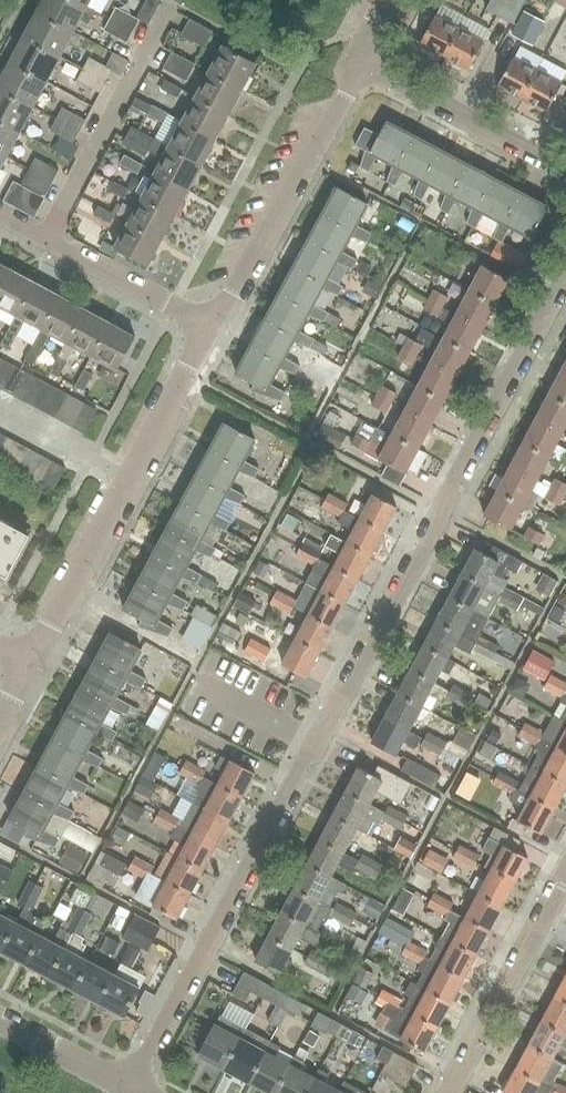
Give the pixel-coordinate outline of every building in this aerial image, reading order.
[(95,12),(73,0),(44,0),(37,13),(75,34),(82,21),(89,25),(95,12)] [(95,12),(96,11),(89,7),(93,0),(73,0),(95,12)] [(164,0),(150,0),(144,17),(156,21),(164,0)] [(486,10),(513,24),(526,0),(491,0),(486,10)] [(111,21),(134,33),(140,21),(118,9),(111,21)] [(533,46),(545,21),(524,11),(512,36),(533,46)] [(62,59),(75,34),(37,13),(24,38),(62,59)] [(445,59),(460,29),(436,16),(420,46),(445,59)] [(205,48),(209,40),(213,32),(190,20),(181,36),(205,48)] [(127,45),(134,33),(111,21),(105,33),(127,45)] [(463,23),(460,29),(445,59),(469,71),(488,36),(463,23)] [(48,84),(62,59),(24,38),(10,63),(48,84)] [(210,73),(244,91),(258,65),(224,47),(210,73)] [(188,82),(197,65),(180,56),(173,53),(165,69),(188,82)] [(523,100),(539,71),(514,58),(499,87),(523,100)] [(85,71),(107,83),(113,71),(91,59),(85,71)] [(48,84),(10,63),(0,82),(0,90),(35,109),(48,84)] [(101,95),(107,83),(85,71),(78,82),(101,95)] [(548,113),(563,83),(539,71),(523,100),(548,113)] [(230,116),(244,91),(210,73),(197,98),(230,116)] [(179,99),(183,90),(166,81),(162,90),(179,99)] [(35,109),(0,90),(0,123),(21,134),(35,109)] [(217,141),(230,116),(197,98),(183,123),(217,141)] [(165,124),(170,115),(153,107),(148,115),(165,124)] [(57,121),(80,133),(86,122),(63,109),(57,121)] [(74,145),(80,133),(57,121),(51,133),(74,145)] [(366,128),(356,146),(366,151),(361,167),(370,172),(379,156),(396,166),(401,168),(417,138),(388,122),(380,136),(366,128)] [(21,134),(0,123),(0,155),(7,159),(21,134)] [(204,166),(217,141),(183,123),(170,148),(157,140),(156,141),(204,166)] [(204,166),(156,141),(132,127),(123,143),(146,156),(149,151),(164,159),(156,173),(190,191),(204,166)] [(396,166),(389,182),(397,187),(406,171),(420,179),(425,182),(442,151),(417,138),(401,168),(396,166)] [(420,179),(413,196),(422,200),(430,184),(447,193),(452,196),(468,165),(442,151),(425,182),(420,179)] [(138,174),(143,166),(126,157),(122,165),(138,174)] [(30,172),(53,184),(60,172),(36,160),(30,172)] [(356,173),(360,165),(353,161),(349,169),(356,173)] [(447,193),(440,210),(449,214),(457,199),(473,207),(478,210),(495,180),(468,165),(452,196),(447,193)] [(46,198),(53,184),(30,172),(23,185),(46,198)] [(176,216),(190,191),(156,173),(143,198),(176,216)] [(107,179),(103,187),(108,189),(113,182),(107,179)] [(473,207),(467,224),(476,228),(484,213),(501,222),(506,224),(522,194),(495,180),(478,210),(473,207)] [(125,199),(129,191),(113,182),(108,189),(125,199)] [(339,189),(324,216),(354,232),(352,237),(368,243),(373,234),(358,226),(369,205),(339,189)] [(501,222),(494,238),(502,242),(511,227),(532,238),(548,208),(522,194),(506,224),(501,222)] [(163,241),(176,216),(143,198),(129,223),(163,241)] [(405,199),(401,207),(409,211),(413,203),(405,199)] [(111,224),(116,216),(99,207),(95,216),(111,224)] [(324,216),(310,242),(340,259),(338,264),(354,269),(358,261),(343,253),(352,237),(354,232),(324,216)] [(403,217),(398,225),(409,232),(414,224),(403,217)] [(149,267),(163,241),(129,223),(115,249),(149,267)] [(310,242),(296,269),(326,285),(323,290),(340,296),(344,288),(329,279),(338,264),(340,259),(310,242)] [(456,251),(451,260),(465,268),(470,259),(456,251)] [(363,261),(358,270),(368,276),(373,267),(363,261)] [(10,270),(0,264),(0,289),(10,270)] [(484,266),(471,290),(497,305),(510,280),(484,266)] [(314,307),(323,290),(326,285),(296,269),(281,296),(311,312),(309,317),(326,322),(330,315),(314,307)] [(35,283),(10,270),(0,289),(0,312),(2,308),(16,316),(10,330),(35,283)] [(369,280),(363,292),(375,299),(382,286),(369,280)] [(35,343),(60,296),(35,283),(10,330),(1,347),(10,352),(19,335),(26,321),(41,329),(35,343)] [(430,300),(446,308),(451,299),(435,290),(430,300)] [(471,290),(458,315),(484,329),(497,305),(471,290)] [(60,357),(85,310),(60,296),(35,343),(26,360),(35,365),(44,348),(52,335),(67,343),(60,356),(60,357)] [(281,296),(267,321),(297,338),(295,343),(311,349),(315,341),(300,333),(309,317),(311,312),(281,296)] [(441,317),(446,308),(430,300),(425,309),(441,317)] [(93,357),(111,323),(85,310),(60,357),(51,373),(60,378),(69,361),(70,362),(77,348),(93,357)] [(330,315),(326,322),(336,328),(340,321),(330,315)] [(458,315),(445,339),(471,353),(484,329),(458,315)] [(267,321),(253,348),(283,365),(280,370),(297,375),(301,367),(286,359),(295,343),(297,338),(267,321)] [(111,323),(93,357),(119,371),(137,337),(111,323)] [(400,334),(395,343),(403,348),(408,338),(400,334)] [(408,338),(403,348),(419,356),(424,346),(408,338)] [(445,339),(432,363),(459,377),(471,353),(445,339)] [(315,341),(311,349),(324,356),(328,348),(315,341)] [(253,348),(238,376),(256,385),(253,392),(283,401),(287,394),(272,386),(280,370),(283,365),(253,348)] [(414,365),(419,356),(403,348),(398,357),(414,365)] [(0,369),(0,389),(3,390),(16,367),(5,360),(0,369)] [(432,363),(419,387),(446,401),(459,377),(432,363)] [(28,373),(16,367),(3,390),(15,396),(28,373)] [(86,392),(95,375),(86,370),(77,387),(86,392)] [(549,395),(565,404),(565,373),(562,370),(549,395)] [(26,402),(39,378),(28,373),(15,396),(26,402)] [(38,409),(51,385),(39,378),(26,402),(38,409)] [(50,415),(63,391),(51,385),(38,409),(50,415)] [(396,405),(401,395),(385,387),(379,397),(396,405)] [(419,387),(406,411),(433,425),(446,401),(419,387)] [(62,421),(75,398),(63,391),(50,415),(62,421)] [(396,405),(379,397),(373,394),(368,404),(391,415),(396,405)] [(536,419),(563,433),(565,426),(565,404),(549,395),(536,419)] [(73,427),(86,404),(75,398),(62,421),(73,427)] [(86,434),(98,410),(86,404),(73,427),(86,434)] [(406,411),(393,435),(420,449),(433,425),(406,411)] [(536,419),(523,443),(550,457),(563,433),(536,419)] [(348,436),(324,423),(316,438),(340,450),(348,436)] [(226,424),(211,451),(241,467),(238,472),(256,479),(261,471),(244,462),(255,440),(226,424)] [(357,434),(352,444),(381,459),(407,473),(420,449),(393,435),(386,449),(357,434)] [(8,438),(0,452),(0,464),(7,468),(20,444),(8,438)] [(523,443),(510,467),(537,481),(550,457),(523,443)] [(32,450),(20,444),(7,468),(19,474),(32,450)] [(43,456),(32,450),(19,474),(30,480),(43,456)] [(229,489),(238,472),(241,467),(211,451),(197,477),(227,493),(223,499),(241,506),(242,505),(253,512),(260,501),(247,494),(245,497),(229,489)] [(55,463),(43,456),(30,480),(42,486),(55,463)] [(67,469),(55,463),(42,486),(54,493),(67,469)] [(510,467),(497,491),(524,505),(532,490),(537,481),(510,467)] [(197,477),(183,504),(213,520),(210,526),(227,532),(231,524),(215,515),(223,499),(227,493),(197,477)] [(556,479),(551,488),(565,496),(565,495),(565,484),(556,479)] [(537,481),(532,490),(546,498),(551,488),(537,481)] [(551,488),(546,498),(560,506),(565,496),(551,488)] [(497,491),(484,515),(511,529),(524,505),(497,491)] [(332,512),(339,499),(329,494),(322,506),(332,512)] [(360,519),(384,531),(397,507),(374,494),(360,519)] [(341,517),(345,510),(348,504),(339,499),(332,512),(341,517)] [(183,504),(169,530),(199,546),(196,552),(212,559),(217,551),(201,542),(210,526),(213,520),(183,504)] [(384,531),(360,519),(345,510),(341,517),(339,522),(354,531),(347,543),(371,555),(384,531)] [(32,536),(0,519),(0,573),(9,578),(32,536)] [(529,527),(524,537),(540,546),(545,536),(529,527)] [(169,530),(154,557),(184,573),(182,578),(198,583),(202,575),(187,567),(196,552),(199,546),(169,530)] [(358,579),(371,555),(347,543),(332,535),(325,546),(341,555),(335,567),(358,579)] [(307,561),(313,548),(304,543),(297,556),(307,561)] [(313,548),(307,561),(316,566),(313,571),(328,579),(322,591),(345,604),(358,579),(335,567),(319,559),(322,553),(313,548)] [(509,583),(504,580),(509,570),(518,575),(524,563),(500,550),(495,560),(476,549),(462,574),(502,595),(506,589),(509,583)] [(154,557),(139,584),(170,600),(166,606),(184,613),(189,604),(172,595),(182,578),(184,573),(154,557)] [(261,561),(254,573),(265,578),(271,567),(261,561)] [(499,603),(502,595),(462,574),(449,598),(490,620),(499,603)] [(544,574),(536,589),(551,597),(558,582),(544,574)] [(202,575),(198,583),(214,592),(218,584),(202,575)] [(139,584),(125,610),(144,620),(140,628),(169,639),(174,631),(158,622),(166,606),(170,600),(139,584)] [(506,607),(507,606),(514,593),(506,589),(502,595),(499,603),(506,607)] [(241,591),(233,605),(249,614),(257,600),(241,591)] [(280,608),(286,596),(277,591),(270,603),(280,608)] [(332,628),(345,604),(322,591),(309,616),(332,628)] [(514,593),(507,606),(506,607),(517,613),(516,615),(535,626),(540,617),(521,607),(522,606),(521,605),(524,598),(514,593)] [(286,596),(280,608),(290,614),(297,602),(286,596)] [(477,643),(480,637),(490,620),(449,598),(437,622),(477,643)] [(196,618),(214,628),(221,618),(199,605),(193,616),(196,618)] [(556,605),(549,618),(559,623),(565,610),(556,605)] [(319,652),(332,628),(309,616),(296,640),(319,652)] [(473,651),(477,643),(437,622),(424,646),(449,659),(456,646),(471,655),(473,651)] [(282,664),(296,640),(285,634),(280,644),(274,641),(270,649),(263,661),(258,671),(288,687),(296,672),(282,664)] [(128,677),(125,683),(142,690),(150,694),(154,688),(146,683),(147,681),(130,673),(142,650),(112,635),(98,661),(128,677)] [(483,656),(490,642),(480,637),(477,643),(473,651),(483,656)] [(255,657),(261,645),(253,640),(246,652),(255,657)] [(306,677),(319,652),(296,640),(282,664),(306,677)] [(511,671),(515,663),(496,653),(500,647),(490,642),(483,656),(511,671)] [(261,645),(255,657),(263,661),(270,649),(261,645)] [(450,674),(456,663),(449,659),(424,646),(410,671),(449,691),(436,684),(443,671),(450,674)] [(534,650),(524,669),(546,681),(557,662),(534,650)] [(98,661),(83,688),(113,704),(110,710),(128,716),(132,708),(116,699),(125,683),(128,677),(98,661)] [(442,703),(449,691),(410,671),(397,694),(423,708),(430,696),(442,703)] [(554,694),(561,680),(551,675),(544,688),(554,694)] [(561,680),(554,694),(564,699),(562,704),(555,716),(565,722),(565,683),(561,680)] [(455,704),(463,691),(452,685),(449,692),(445,699),(455,704)] [(83,688),(69,714),(99,730),(96,736),(114,743),(118,735),(102,726),(110,710),(113,704),(83,688)] [(463,691),(455,704),(465,710),(469,702),(472,696),(463,691)] [(411,732),(423,708),(397,694),(384,718),(423,739),(411,732)] [(161,698),(147,724),(159,731),(173,704),(172,704),(161,698)] [(87,753),(96,736),(99,730),(69,714),(55,741),(85,757),(82,763),(98,770),(103,761),(87,753)] [(555,716),(542,741),(541,740),(540,741),(565,754),(565,722),(555,716)] [(417,750),(423,739),(384,718),(371,743),(397,757),(405,743),(417,750)] [(453,748),(470,758),(484,733),(467,723),(453,748)] [(527,742),(534,731),(534,730),(524,724),(517,737),(527,742)] [(494,729),(488,740),(497,745),(503,734),(494,729)] [(544,735),(534,730),(534,731),(527,742),(537,748),(535,753),(539,756),(533,767),(565,785),(565,754),(540,741),(541,740),(544,735)] [(430,752),(431,751),(437,739),(428,735),(421,747),(430,752)] [(437,739),(431,751),(439,755),(440,753),(447,757),(449,752),(443,749),(446,744),(437,739)] [(73,779),(82,763),(85,757),(55,741),(40,767),(71,784),(68,789),(84,796),(94,801),(98,794),(89,789),(89,788),(73,779)] [(484,741),(478,753),(492,760),(498,748),(484,741)] [(154,782),(166,757),(156,752),(155,752),(152,758),(143,777),(154,782)] [(219,785),(241,797),(254,774),(231,762),(230,763),(222,759),(216,769),(225,773),(219,785)] [(408,759),(401,771),(444,793),(450,781),(408,759)] [(190,780),(190,779),(197,766),(188,761),(180,775),(190,780)] [(228,822),(229,820),(241,797),(219,785),(204,778),(207,772),(197,766),(190,779),(190,780),(199,785),(196,790),(200,793),(194,805),(228,822)] [(40,767),(26,793),(57,809),(54,815),(66,820),(71,822),(75,814),(59,806),(68,789),(71,784),(40,767)] [(346,791),(371,805),(378,792),(402,805),(413,785),(379,767),(373,777),(358,768),(346,791)] [(565,786),(565,785),(533,767),(521,791),(515,788),(515,789),(554,809),(565,786)] [(501,790),(508,778),(498,772),(491,785),(501,790)] [(515,789),(515,788),(518,783),(508,778),(501,790),(513,797),(510,801),(525,808),(517,822),(524,825),(525,826),(528,828),(540,834),(554,809),(515,789)] [(144,779),(138,791),(153,799),(160,787),(144,779)] [(386,813),(371,805),(346,791),(332,816),(355,829),(368,835),(375,823),(380,825),(382,821),(391,826),(398,812),(389,807),(386,813)] [(26,793),(10,822),(30,833),(26,840),(57,849),(61,841),(60,840),(45,832),(51,820),(54,815),(57,809),(26,793)] [(131,802),(124,814),(140,823),(147,811),(131,802)] [(178,826),(177,827),(215,847),(228,822),(194,805),(181,828),(178,826)] [(164,828),(171,814),(162,809),(154,823),(164,828)] [(401,831),(405,825),(409,818),(398,812),(391,826),(401,831)] [(177,827),(178,826),(181,820),(171,814),(164,828),(173,833),(170,838),(186,847),(180,858),(202,870),(215,847),(177,827)] [(51,820),(45,832),(60,840),(61,838),(92,855),(101,839),(71,822),(66,820),(54,815),(51,820)] [(343,853),(355,829),(332,816),(319,841),(343,853)] [(512,819),(508,828),(523,837),(528,828),(525,826),(524,825),(517,822),(512,819)] [(119,827),(112,840),(124,847),(131,834),(119,827)] [(485,868),(492,871),(514,883),(527,859),(516,853),(522,842),(495,828),(482,852),(491,856),(485,868)] [(402,838),(396,849),(413,858),(419,846),(402,838)] [(360,862),(343,853),(319,841),(306,864),(333,878),(339,866),(354,874),(357,869),(365,873),(372,860),(363,855),(360,862)] [(70,845),(60,863),(79,873),(89,855),(70,845)] [(462,863),(469,851),(459,846),(452,858),(462,863)] [(452,862),(431,850),(424,864),(444,875),(452,862)] [(469,851),(462,863),(472,868),(478,856),(469,851)] [(202,870),(180,858),(167,852),(155,876),(167,882),(190,894),(202,870)] [(108,854),(102,866),(121,877),(128,865),(108,854)] [(138,876),(145,864),(135,858),(128,870),(138,876)] [(376,879),(379,873),(383,865),(372,860),(365,873),(376,879)] [(389,861),(383,872),(393,877),(399,866),(389,861)] [(145,864),(138,876),(149,881),(155,869),(145,864)] [(330,907),(336,895),(344,892),(348,886),(333,878),(306,864),(293,888),(320,902),(330,907)] [(13,874),(0,867),(0,890),(4,892),(13,874)] [(502,907),(514,883),(492,871),(479,895),(502,907)] [(176,919),(190,894),(167,882),(153,907),(176,919)] [(25,895),(37,901),(43,889),(31,883),(25,895)] [(330,907),(320,902),(293,888),(280,913),(318,932),(325,919),(331,917),(339,921),(346,908),(338,904),(335,910),(330,907)] [(415,894),(406,889),(402,896),(411,901),(415,894)] [(437,912),(443,900),(433,894),(427,906),(437,912)] [(31,913),(37,901),(25,895),(18,906),(31,913)] [(488,932),(502,907),(479,895),(466,920),(488,932)] [(447,917),(449,911),(453,905),(443,900),(437,912),(447,917)] [(88,927),(94,915),(79,908),(73,919),(86,926),(88,927)] [(351,927),(354,921),(358,914),(346,908),(339,921),(351,927)] [(488,932),(466,920),(449,911),(447,917),(444,922),(449,925),(442,937),(453,943),(476,955),(488,932)] [(318,948),(324,936),(324,935),(318,932),(280,913),(267,937),(294,952),(300,939),(318,948)] [(16,925),(0,916),(0,951),(2,952),(16,925)] [(149,952),(161,929),(136,916),(129,928),(141,935),(136,945),(149,952)] [(26,965),(48,923),(36,917),(29,931),(16,925),(2,952),(26,965)] [(88,927),(86,926),(73,919),(67,931),(74,934),(66,951),(65,951),(51,978),(75,991),(89,964),(81,959),(88,946),(83,944),(85,939),(82,937),(88,927)] [(407,947),(410,942),(415,932),(391,919),(383,934),(407,947)] [(51,978),(65,951),(42,938),(49,924),(48,923),(26,965),(51,978)] [(108,936),(102,948),(115,955),(121,943),(108,936)] [(281,976),(294,952),(267,937),(254,961),(281,976)] [(476,955),(453,943),(442,937),(436,948),(438,949),(431,962),(464,979),(476,955)] [(411,961),(412,960),(418,947),(410,942),(407,947),(402,956),(411,961)] [(451,1003),(463,979),(464,979),(431,962),(425,958),(429,952),(418,947),(412,960),(411,961),(421,966),(419,971),(424,974),(418,985),(451,1003)] [(312,970),(319,957),(309,952),(302,965),(312,970)] [(319,957),(312,970),(322,975),(329,962),(319,957)] [(99,1004),(113,976),(89,964),(75,991),(99,1004)] [(120,965),(113,976),(99,1004),(125,1017),(146,978),(120,965)] [(361,968),(354,982),(365,988),(374,975),(361,968)] [(262,998),(269,985),(244,971),(232,993),(245,1001),(250,991),(262,998)] [(555,999),(565,1005),(565,979),(555,999)] [(438,1027),(450,1003),(451,1003),(418,985),(413,983),(407,995),(412,997),(405,1010),(438,1027)] [(352,985),(347,996),(354,1000),(360,989),(352,985)] [(142,1004),(137,1013),(145,1017),(153,1003),(156,996),(146,991),(140,1002),(142,1004)] [(377,1004),(386,1009),(393,996),(384,991),(377,1004)] [(286,1011),(293,998),(283,993),(277,1005),(286,1011)] [(438,1027),(405,1010),(401,1007),(404,1002),(393,996),(386,1009),(395,1014),(386,1032),(425,1052),(438,1027)] [(293,998),(286,1011),(297,1016),(303,1003),(293,998)] [(555,999),(542,1024),(565,1036),(565,1005),(555,999)] [(224,1070),(246,1029),(220,1015),(198,1056),(224,1070)] [(336,1038),(343,1024),(333,1019),(326,1032),(336,1038)] [(343,1024),(336,1038),(347,1043),(354,1030),(343,1024)] [(542,1024),(529,1048),(553,1060),(561,1045),(565,1048),(565,1036),(542,1024)] [(249,1083),(270,1042),(246,1029),(224,1070),(249,1083)] [(280,1051),(282,1048),(270,1042),(249,1083),(268,1092),(276,1092),(290,1064),(293,1058),(280,1051)] [(386,1064),(393,1051),(383,1046),(376,1059),(386,1064)] [(541,1082),(553,1060),(529,1048),(517,1071),(552,1090),(553,1089),(541,1082)] [(315,1077),(300,1069),(307,1055),(298,1050),(293,1058),(290,1064),(276,1092),(307,1092),(315,1077)] [(393,1051),(386,1064),(381,1074),(405,1087),(417,1064),(393,1051)] [(552,1090),(517,1071),(505,1092),(550,1092),(552,1090)] [(340,1090),(315,1077),(307,1092),(338,1092),(340,1090)]
